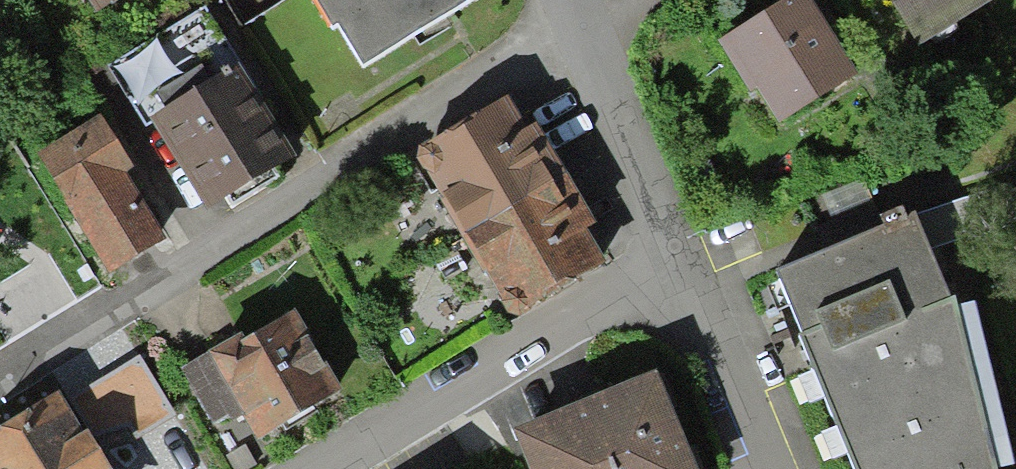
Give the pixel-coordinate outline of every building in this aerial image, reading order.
[(131,0),(82,0),(95,22),(131,0)] [(479,0),(317,0),(362,72),(479,0)] [(856,82),(810,0),(792,0),(722,39),(773,128),(856,82)] [(913,47),(993,0),(886,0),(913,47)] [(205,216),(297,162),(210,14),(108,73),(142,132),(152,126),(205,216)] [(506,316),(606,261),(519,103),(419,158),(506,316)] [(163,245),(126,180),(137,173),(107,121),(42,158),(109,276),(163,245)] [(912,226),(926,258),(1015,221),(1015,191),(1010,193),(1007,186),(912,226)] [(912,226),(778,282),(781,290),(765,297),(776,324),(789,319),(818,388),(798,396),(808,420),(826,412),(840,444),(820,452),(827,468),(991,468),(954,318),(926,258),(916,235),(912,226)] [(259,443),(342,395),(296,317),(211,366),(208,361),(180,377),(210,428),(229,417),(234,425),(245,419),(259,443)] [(139,354),(64,399),(89,441),(124,420),(135,439),(175,414),(139,354)] [(656,379),(510,438),(522,468),(693,468),(656,379)] [(0,425),(0,468),(106,468),(89,441),(64,399),(59,390),(0,425)]
